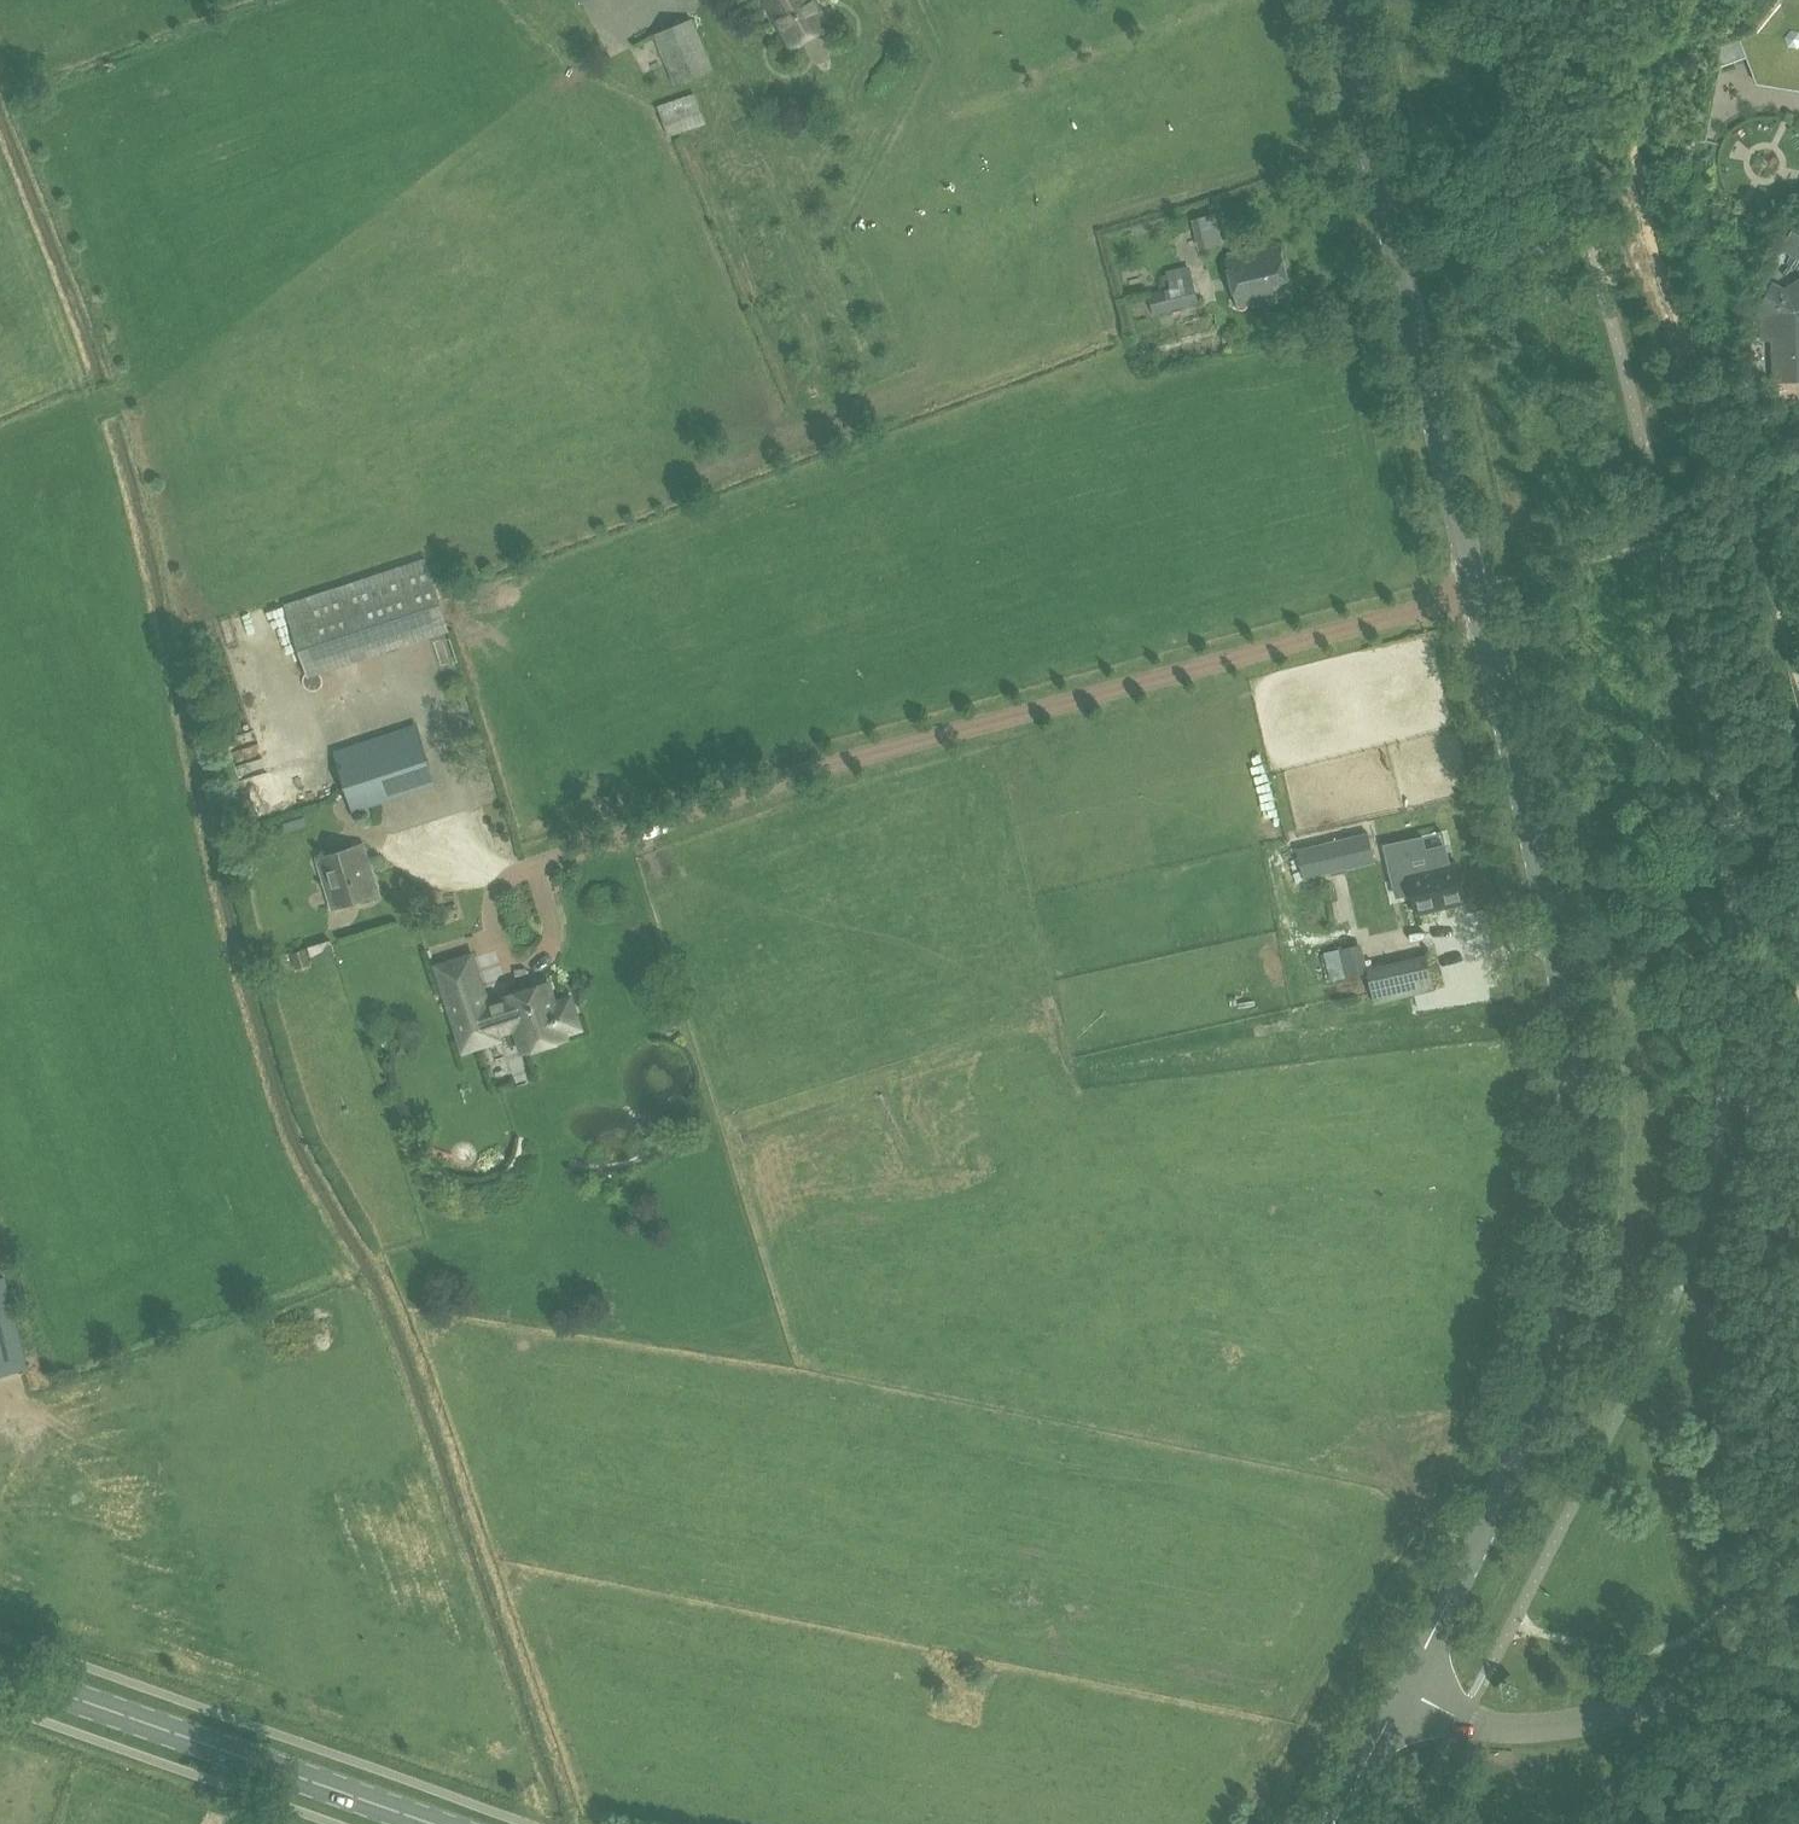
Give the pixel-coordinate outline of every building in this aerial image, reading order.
[(817,0),(768,0),(793,47),(832,27),(817,0)] [(1757,31),(1718,46),(1722,65),(1749,57),(1759,84),(1798,90),(1798,0),(1783,0),(1757,31)] [(655,35),(675,86),(715,69),(694,18),(655,35)] [(1708,142),(1718,72),(1671,68),(1662,137),(1708,142)] [(658,106),(666,130),(668,136),(705,124),(695,93),(689,95),(658,106)] [(1240,306),(1291,293),(1280,247),(1228,260),(1240,306)] [(1149,294),(1154,313),(1197,302),(1188,267),(1168,272),(1172,288),(1149,294)] [(1773,383),(1798,381),(1798,279),(1785,287),(1773,282),(1756,314),(1764,320),(1760,327),(1761,341),(1771,341),(1773,383)] [(285,604),(309,678),(451,631),(427,558),(285,604)] [(337,757),(353,806),(420,784),(404,736),(337,757)] [(1343,870),(1346,870),(1377,862),(1370,831),(1336,839),(1298,848),(1306,879),(1343,870)] [(1390,844),(1398,877),(1408,875),(1417,914),(1467,902),(1458,862),(1450,863),(1445,844),(1426,849),(1423,836),(1390,844)] [(332,909),(380,895),(364,845),(317,859),(332,909)] [(1339,973),(1368,967),(1363,944),(1334,950),(1339,973)] [(291,954),(296,968),(310,963),(306,950),(291,954)] [(555,1003),(552,994),(533,1000),(530,991),(506,999),(507,1002),(489,1008),(472,955),(437,966),(464,1050),(499,1039),(495,1025),(513,1019),(523,1050),(566,1036),(565,1033),(581,1028),(571,998),(555,1003)] [(1427,956),(1368,969),(1376,1004),(1435,990),(1427,956)] [(4,1275),(0,1276),(0,1371),(26,1365),(4,1275)]
